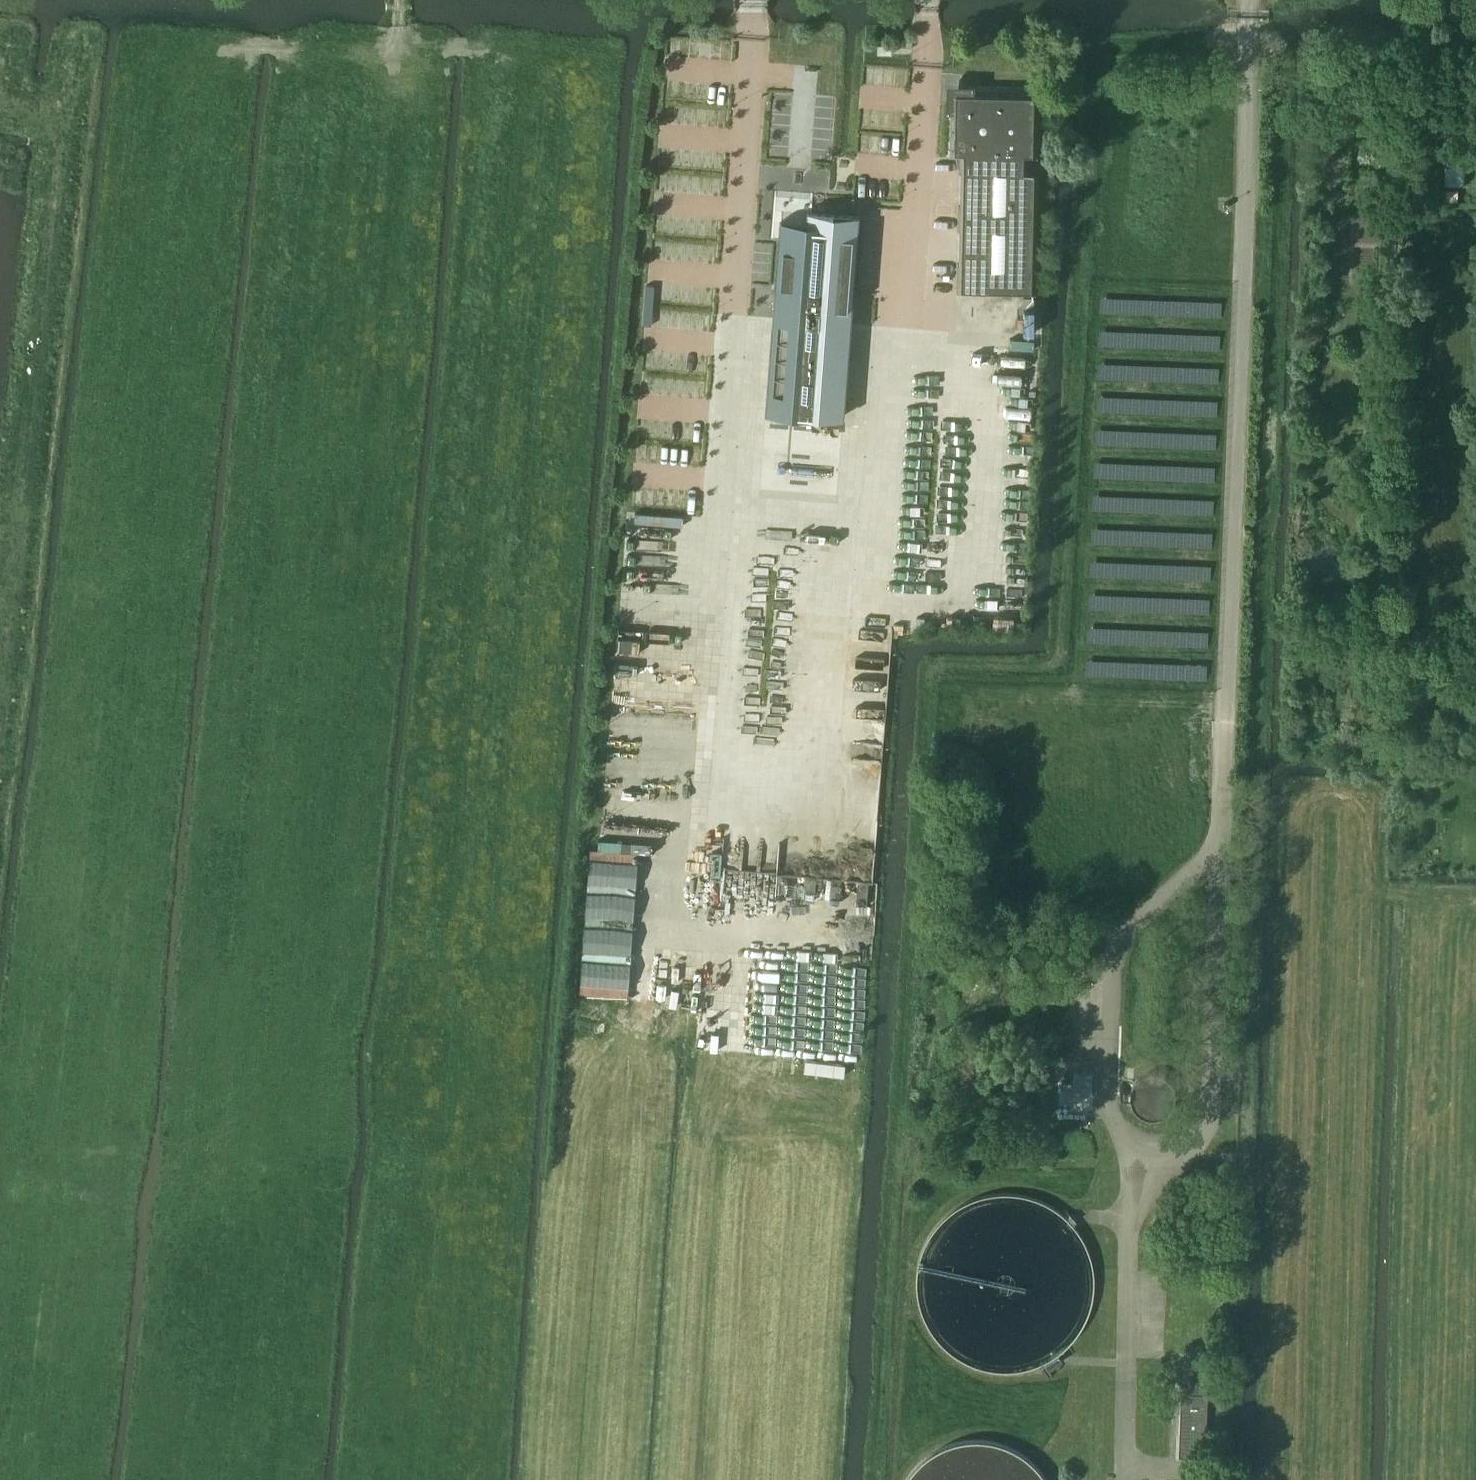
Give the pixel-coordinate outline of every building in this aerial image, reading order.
[(877,44),(877,54),(891,54),(891,44),(877,44)] [(955,105),(954,151),(960,151),(957,292),(1035,294),(1038,171),(1027,170),(1027,153),(1033,153),(1034,94),(968,92),(956,92),(955,105)] [(780,220),(765,411),(843,416),(858,214),(856,214),(856,216),(808,213),(808,211),(807,211),(806,225),(781,223),(781,220),(780,220)] [(1156,1269),(1168,1270),(1169,1253),(1157,1252),(1156,1269)] [(1179,1391),(1176,1458),(1207,1459),(1210,1393),(1208,1393),(1208,1381),(1189,1380),(1188,1391),(1179,1391)]
